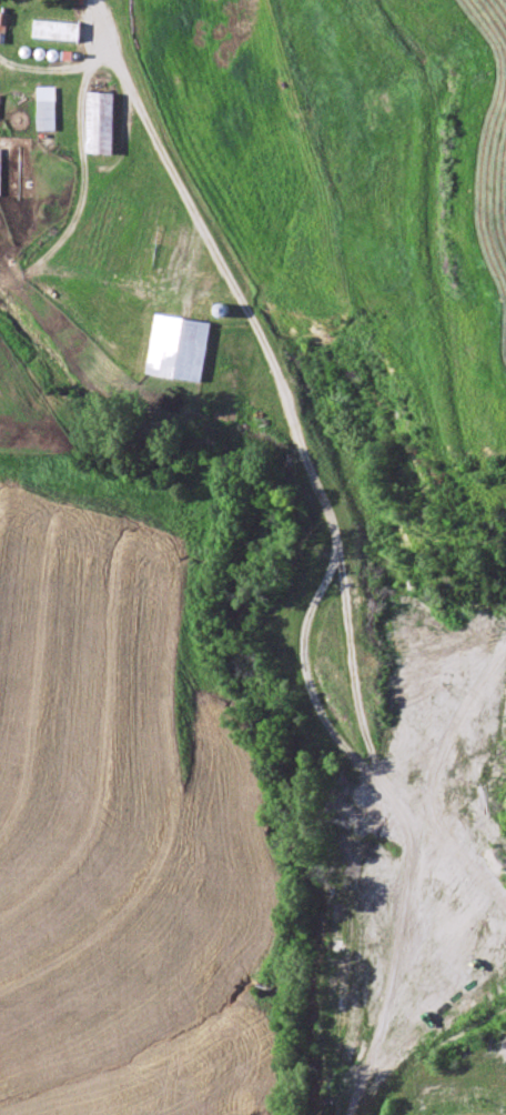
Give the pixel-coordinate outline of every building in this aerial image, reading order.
[(84,25),(38,25),(38,44),(84,44),(84,25)] [(52,86),(29,86),(29,102),(41,102),(41,133),(58,133),(58,101),(52,101),(52,86)] [(91,157),(118,157),(118,96),(91,96),(91,157)] [(151,378),(206,386),(215,326),(160,318),(151,378)]
